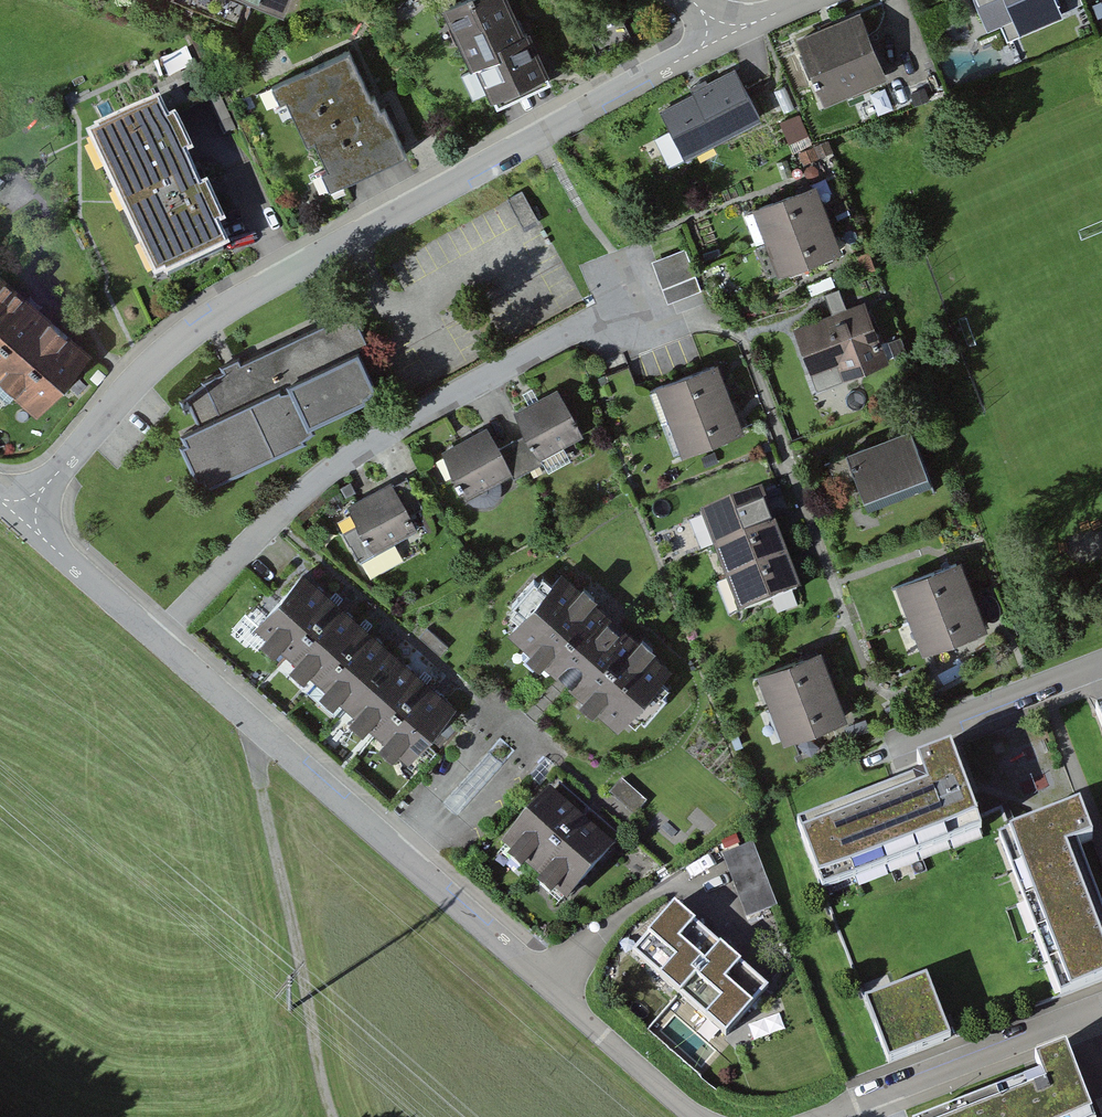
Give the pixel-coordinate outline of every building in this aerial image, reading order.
[(275,15),(282,0),(239,0),(275,15)] [(504,0),(460,0),(443,7),(486,103),(554,72),(535,31),(521,37),(504,0)] [(1065,22),(1055,0),(972,0),(988,37),(1000,32),(1006,47),(1065,22)] [(824,101),(887,75),(860,9),(796,36),(824,101)] [(272,87),(274,91),(271,92),(276,102),(278,101),(280,106),(288,102),(308,146),(316,143),(329,170),(321,174),(327,188),(407,152),(385,104),(381,106),(375,94),(371,96),(351,51),(272,87)] [(661,113),(683,156),(760,117),(737,71),(693,93),(694,96),(661,113)] [(204,184),(190,154),(196,152),(178,112),(172,115),(164,96),(98,126),(99,128),(89,132),(156,279),(166,275),(167,276),(232,246),(223,225),(229,223),(210,181),(204,184)] [(816,176),(751,201),(779,270),(843,245),(816,176)] [(507,199),(523,228),(538,219),(522,191),(507,199)] [(669,303),(702,291),(686,249),(653,261),(669,303)] [(36,411),(89,352),(0,274),(0,379),(36,411)] [(865,298),(793,325),(817,387),(888,359),(865,298)] [(339,316),(240,362),(238,357),(229,361),(217,367),(219,372),(199,381),(200,385),(186,398),(190,406),(197,422),(178,431),(182,440),(177,442),(199,489),(304,440),(303,437),(313,428),(310,422),(367,396),(365,393),(374,384),(367,367),(360,353),(367,344),(354,316),(340,319),(339,316)] [(655,382),(682,453),(745,429),(718,358),(655,382)] [(583,432),(557,386),(514,409),(526,431),(540,456),(583,432)] [(846,446),(868,505),(933,481),(910,422),(846,446)] [(442,449),(467,496),(512,471),(498,446),(486,425),(442,449)] [(526,431),(498,446),(512,471),(514,475),(542,459),(540,456),(526,431)] [(407,473),(392,481),(409,511),(423,503),(407,473)] [(344,529),(360,558),(417,527),(409,511),(392,481),(391,479),(349,502),(359,521),(344,529)] [(700,509),(739,612),(802,588),(764,485),(700,509)] [(961,555),(895,581),(923,651),(989,625),(961,555)] [(285,648),(334,593),(303,565),(254,621),(285,648)] [(627,716),(635,724),(641,718),(644,720),(668,694),(665,692),(670,685),(661,677),(671,666),(563,569),(553,580),(544,573),(539,579),(535,576),(511,602),(515,605),(509,612),(518,619),(508,630),(617,727),(627,716)] [(315,675),(365,620),(334,593),(285,648),(315,675)] [(346,703),(396,647),(365,620),(315,675),(346,703)] [(420,638),(441,656),(448,647),(428,629),(420,638)] [(785,739),(849,715),(823,645),(758,670),(785,739)] [(377,730),(426,674),(396,647),(346,703),(377,730)] [(408,757),(457,702),(426,674),(377,730),(408,757)] [(916,757),(923,773),(797,822),(822,889),(982,827),(950,744),(916,757)] [(609,791),(635,813),(647,800),(621,778),(609,791)] [(568,897),(616,842),(550,785),(502,840),(568,897)] [(1077,844),(1093,838),(1080,804),(1000,835),(1062,995),(1101,979),(1101,908),(1077,844)] [(777,904),(753,841),(722,853),(747,915),(776,904),(777,904)] [(675,906),(633,954),(726,1036),(768,988),(675,906)] [(862,1000),(886,1062),(952,1037),(928,975),(862,1000)] [(1037,1073),(923,1116),(1093,1116),(1065,1044),(1031,1057),(1037,1073)]
